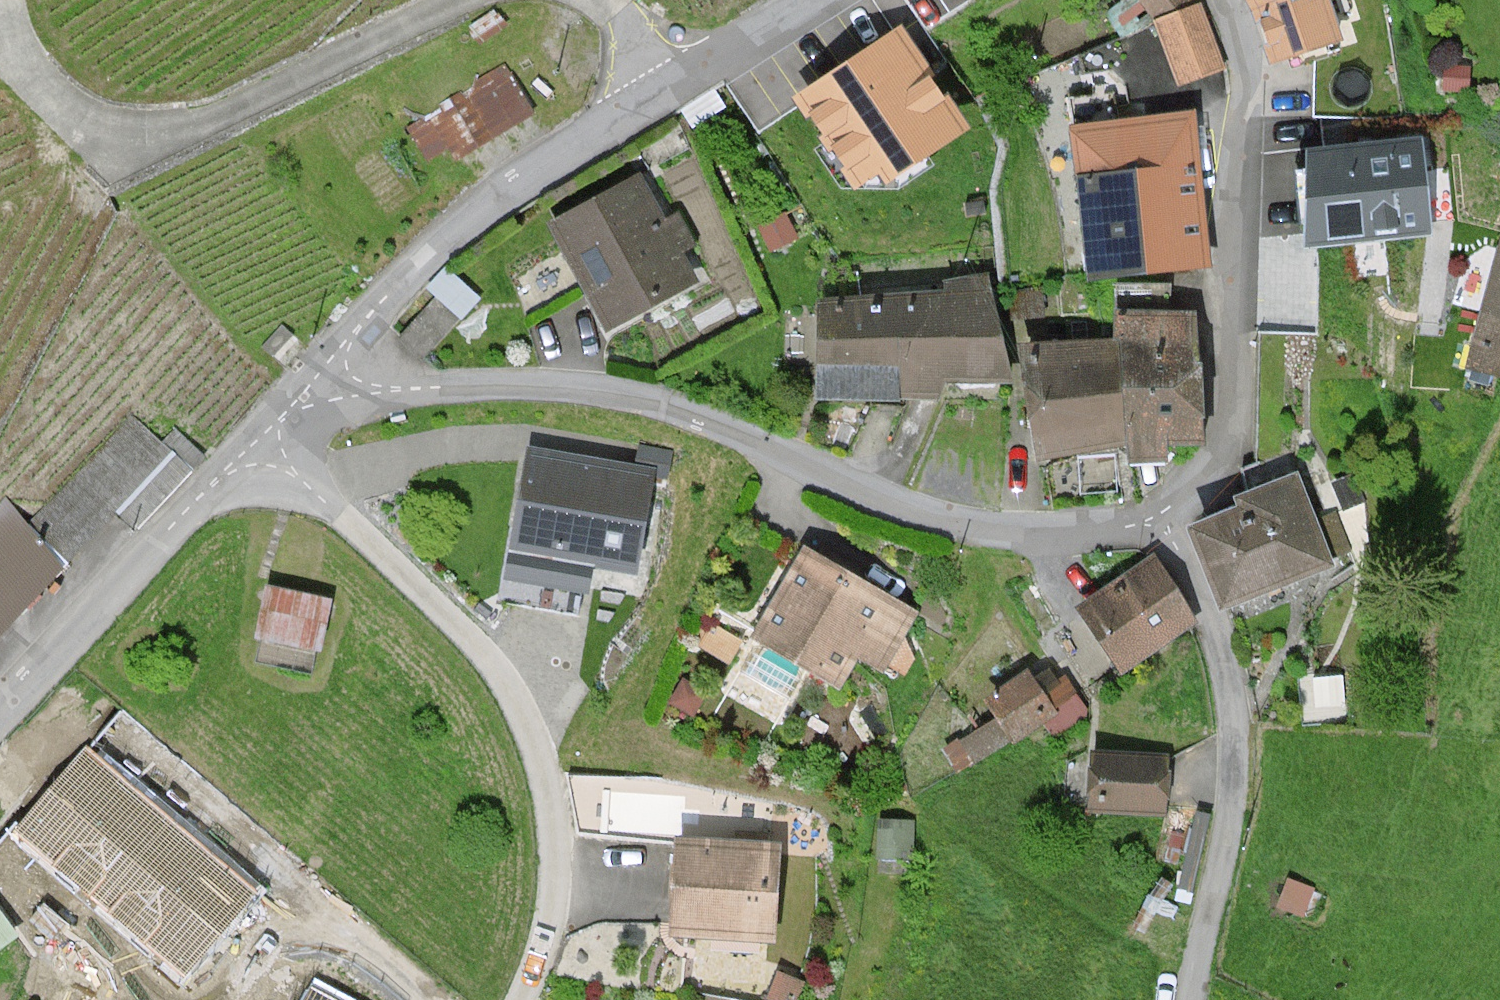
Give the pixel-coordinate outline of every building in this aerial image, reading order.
[(1150,18),(1197,3),(1196,0),(1135,0),(1150,18)] [(1324,0),(1251,0),(1248,1),(1268,58),(1337,39),(1324,0)] [(1197,3),(1150,18),(1174,85),(1218,67),(1197,3)] [(903,24),(794,98),(855,189),(876,175),(884,188),(973,128),(903,24)] [(536,113),(505,61),(405,126),(429,161),(449,149),(459,161),(536,113)] [(1190,114),(1062,124),(1063,181),(1075,197),(1074,225),(1078,267),(1199,264),(1190,114)] [(1431,230),(1423,144),(1308,155),(1316,240),(1431,230)] [(638,167),(540,221),(598,332),(696,282),(674,251),(693,241),(673,208),(659,216),(638,167)] [(785,211),(759,224),(771,253),(798,240),(785,211)] [(1490,243),(1461,364),(1499,380),(1499,242),(1490,243)] [(1205,438),(1197,313),(1173,309),(1171,286),(1116,285),(1113,342),(1031,341),(1029,455),(1205,438)] [(1007,288),(804,291),(812,399),(920,398),(940,380),(1016,378),(1007,288)] [(305,345),(282,325),(263,346),(287,367),(305,345)] [(35,519),(71,554),(113,510),(134,530),(191,470),(133,416),(35,519)] [(631,570),(647,471),(519,448),(501,548),(631,570)] [(1327,564),(1290,472),(1224,490),(1229,501),(1183,520),(1219,604),(1327,564)] [(64,569),(7,497),(0,505),(0,637),(64,569)] [(918,612),(794,542),(740,635),(747,643),(733,662),(793,700),(801,685),(820,699),(852,658),(880,675),(918,612)] [(1150,551),(1068,605),(1114,671),(1191,624),(1150,551)] [(331,597),(266,586),(254,639),(319,653),(331,597)] [(1041,659),(942,722),(968,767),(1078,704),(1041,659)] [(263,890),(86,739),(5,833),(181,984),(263,890)] [(1085,752),(1080,808),(1161,818),(1165,759),(1085,752)] [(904,778),(890,781),(892,793),(907,791),(904,778)] [(1213,815),(1196,812),(1174,899),(1192,905),(1213,815)] [(914,820),(877,819),(878,859),(913,861),(914,820)] [(772,941),(775,841),(668,833),(662,930),(772,941)] [(1316,887),(1288,877),(1276,907),(1306,919),(1316,887)] [(0,910),(0,951),(19,936),(0,910)] [(311,987),(305,999),(339,999),(311,987)]
